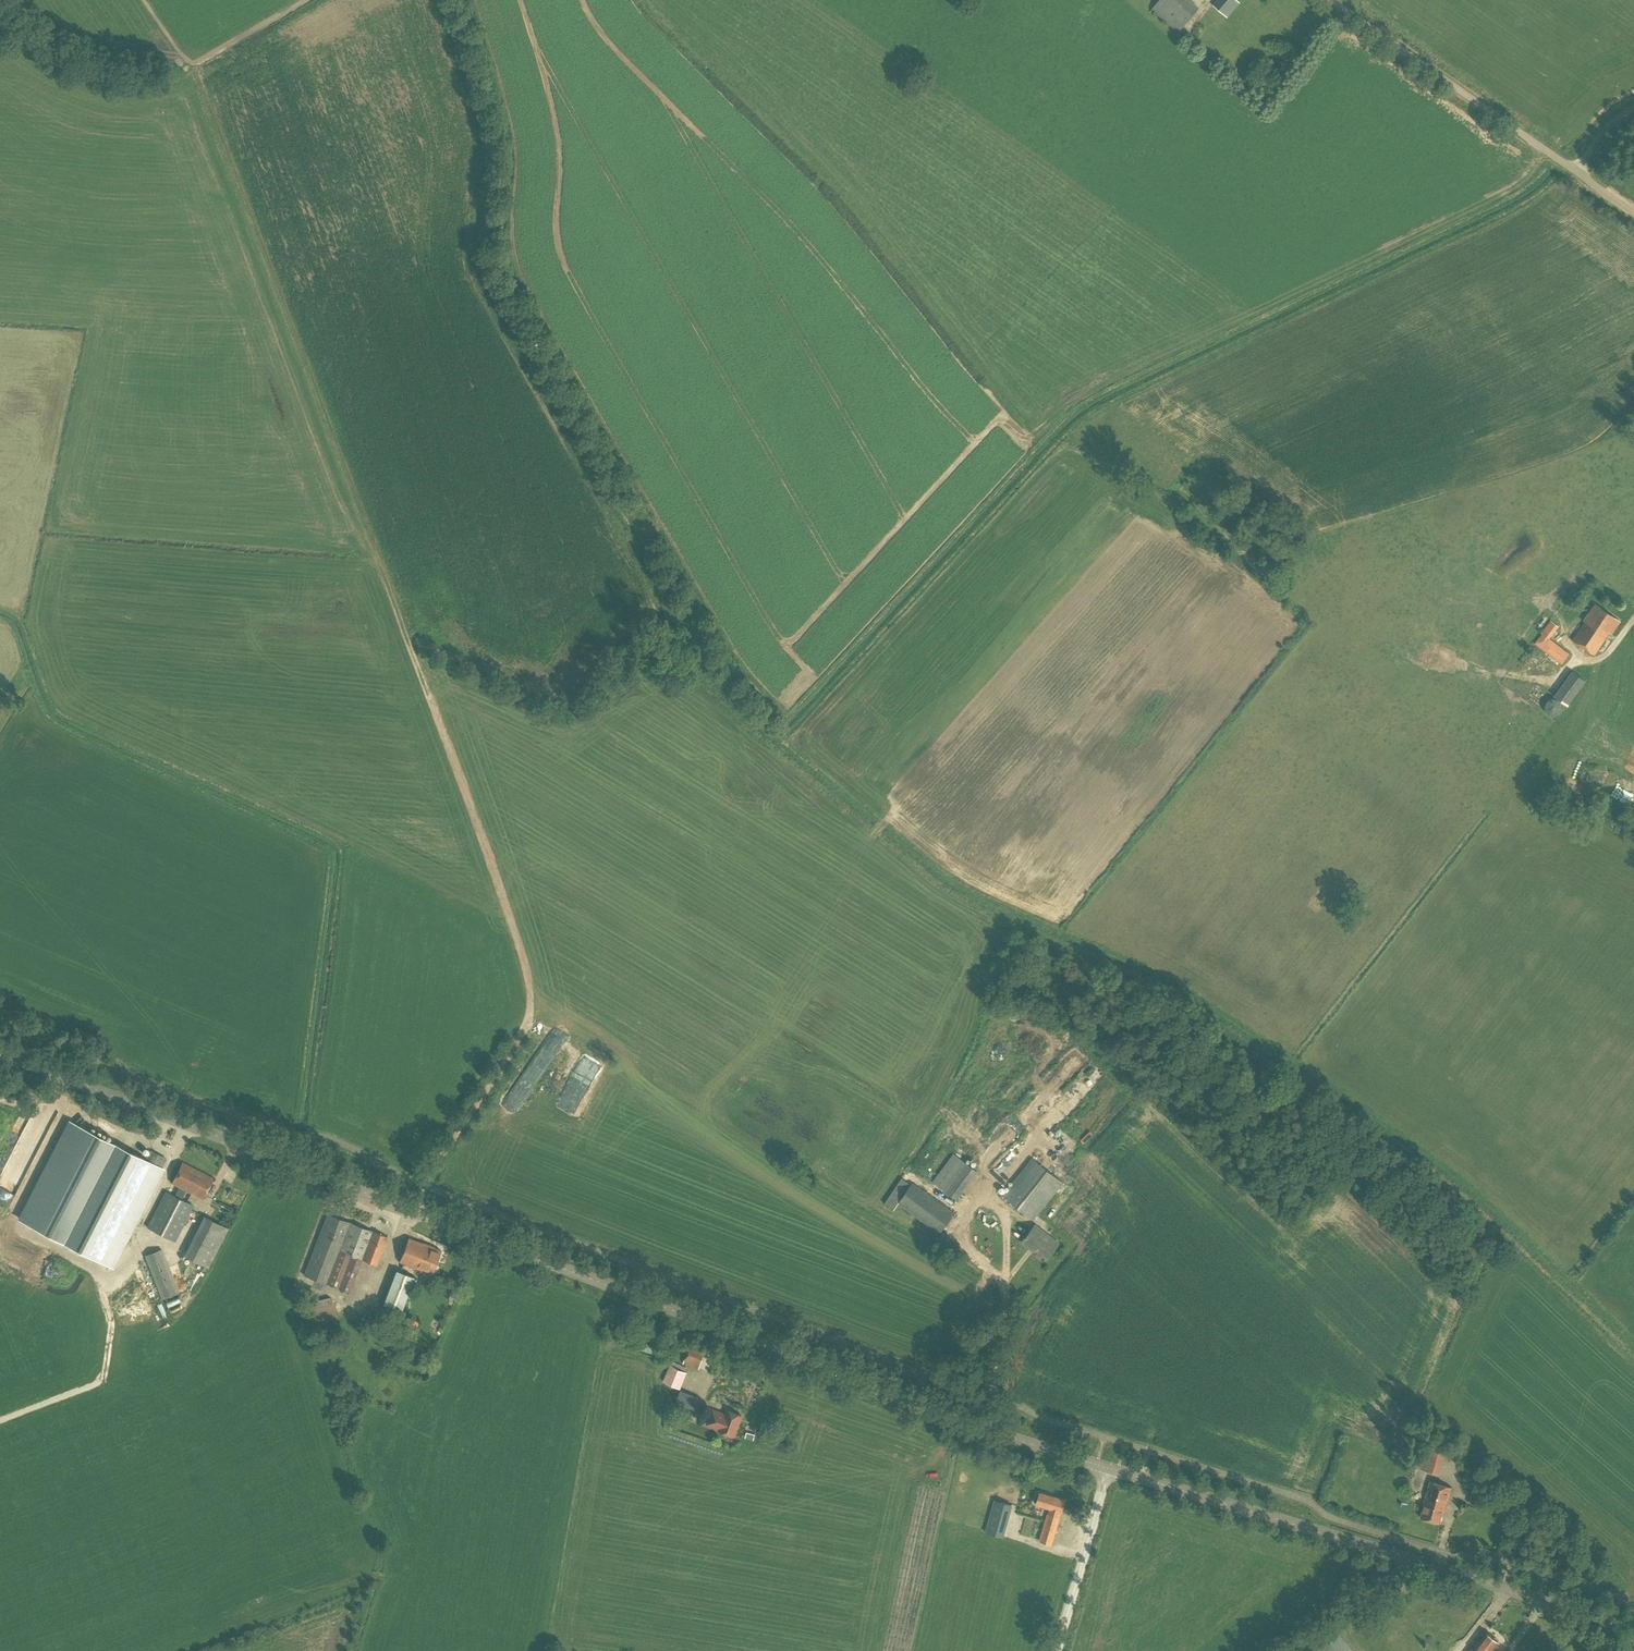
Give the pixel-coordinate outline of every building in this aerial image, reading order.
[(1200,7),(1191,0),(1159,0),(1151,9),(1179,32),(1200,7)] [(1240,2),(1238,0),(1216,0),(1212,5),(1227,18),(1240,2)] [(1612,633),(1620,621),(1595,604),(1583,621),(1585,622),(1572,639),(1594,654),(1610,632),(1612,633)] [(1550,620),(1533,642),(1547,653),(1555,642),(1550,638),(1559,626),(1550,620)] [(1543,652),(1537,655),(1541,662),(1547,659),(1543,652)] [(1554,696),(1568,706),(1586,681),(1572,671),(1554,696)] [(1555,716),(1560,713),(1562,709),(1561,704),(1558,699),(1552,698),(1547,701),(1545,705),(1545,711),(1549,715),(1555,716)] [(1101,1115),(1109,1102),(1101,1097),(1094,1111),(1101,1115)] [(1040,1101),(1030,1113),(1038,1120),(1048,1108),(1040,1101)] [(71,1122),(20,1221),(77,1250),(112,1268),(168,1161),(125,1139),(120,1147),(71,1122)] [(1038,1127),(1031,1135),(1035,1139),(1043,1131),(1038,1127)] [(978,1171),(953,1153),(945,1164),(942,1161),(930,1176),(933,1179),(932,1181),(956,1199),(978,1171)] [(1034,1220),(1063,1182),(1032,1157),(1002,1195),(1034,1220)] [(166,1191),(147,1227),(172,1240),(175,1242),(194,1205),(187,1201),(189,1197),(184,1195),(186,1190),(203,1198),(213,1178),(182,1162),(172,1182),(180,1186),(175,1195),(166,1191)] [(911,1184),(902,1178),(884,1203),(894,1210),(898,1203),(939,1234),(955,1213),(913,1181),(911,1184)] [(376,1224),(392,1229),(397,1215),(381,1209),(376,1224)] [(377,1265),(388,1237),(327,1214),(304,1275),(350,1292),(362,1260),(377,1265)] [(209,1268),(229,1228),(204,1216),(184,1255),(209,1268)] [(1048,1258),(1059,1243),(1035,1224),(1021,1241),(1031,1249),(1033,1246),(1048,1258)] [(432,1274),(441,1250),(408,1238),(399,1261),(432,1274)] [(162,1299),(179,1293),(162,1249),(145,1255),(162,1299)] [(402,1310),(415,1277),(396,1270),(383,1303),(402,1310)] [(448,1282),(443,1295),(454,1299),(459,1286),(448,1282)] [(315,1325),(336,1319),(331,1297),(309,1302),(315,1325)] [(406,1351),(415,1331),(419,1322),(409,1317),(403,1327),(400,1334),(394,1344),(405,1350),(406,1351)] [(690,1344),(683,1363),(699,1369),(705,1349),(690,1344)] [(641,1354),(657,1360),(660,1351),(644,1345),(641,1354)] [(688,1367),(672,1360),(670,1364),(662,1382),(679,1389),(687,1372),(686,1371),(688,1367)] [(681,1389),(678,1397),(675,1405),(693,1413),(700,1397),(681,1389)] [(726,1415),(713,1410),(707,1424),(720,1429),(720,1431),(734,1436),(742,1415),(727,1410),(726,1415)] [(754,1440),(755,1434),(746,1432),(745,1438),(754,1440)] [(1439,1474),(1446,1453),(1424,1446),(1418,1467),(1439,1474)] [(1444,1510),(1451,1487),(1430,1481),(1423,1504),(1424,1505),(1421,1517),(1439,1522),(1443,1510),(1444,1510)] [(1472,1490),(1469,1503),(1480,1506),(1484,1493),(1472,1490)] [(1060,1517),(1065,1500),(1040,1492),(1040,1493),(1036,1493),(1034,1501),(1036,1504),(1049,1508),(1048,1513),(1047,1513),(1039,1541),(1052,1545),(1060,1517)] [(994,1499),(985,1532),(1003,1537),(1012,1504),(994,1499)] [(1337,1631),(1319,1646),(1324,1650),(1354,1650),(1337,1631)] [(1493,1648),(1499,1641),(1486,1632),(1473,1649),(1470,1647),(1467,1650),(1496,1650),(1493,1648)]
